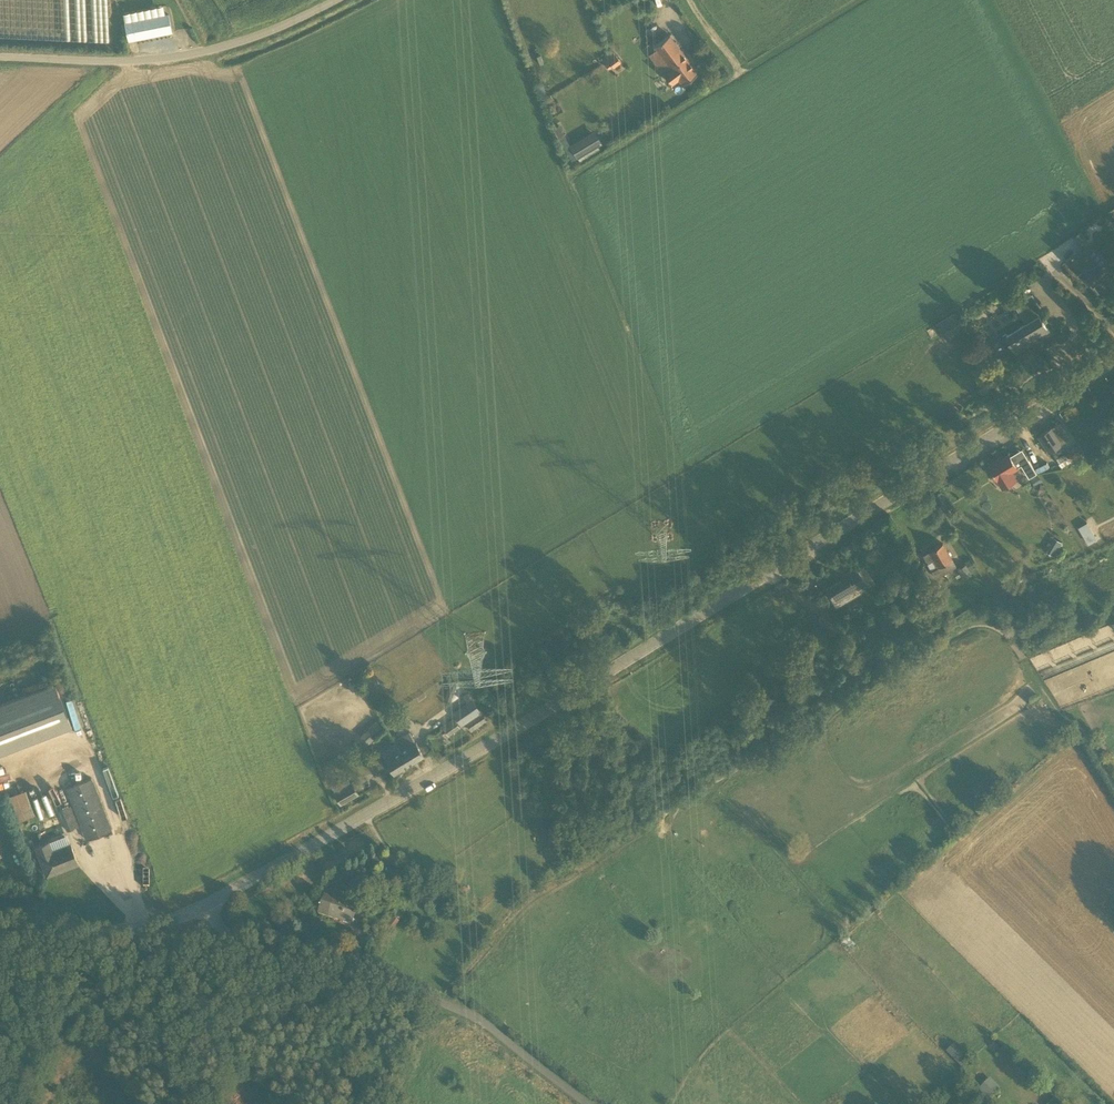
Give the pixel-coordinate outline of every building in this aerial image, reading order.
[(108,39),(107,0),(62,0),(62,1),(75,1),(75,27),(65,27),(65,40),(108,39)] [(169,13),(166,14),(125,23),(121,23),(124,36),(127,35),(128,40),(172,31),(169,13)] [(683,84),(698,72),(670,34),(654,46),(671,68),(664,73),(672,84),(679,79),(683,84)] [(615,57),(612,54),(606,58),(609,62),(608,62),(605,65),(609,70),(612,67),(613,69),(620,63),(615,57)] [(533,85),(541,105),(548,102),(542,86),(539,87),(537,83),(533,85)] [(558,125),(552,128),(559,139),(564,136),(558,125)] [(577,163),(598,151),(595,146),(600,143),(592,131),(567,146),(574,158),(577,163)] [(1087,242),(1109,228),(1103,218),(1080,231),(1087,242)] [(1104,269),(1081,246),(1066,261),(1089,284),(1104,269)] [(1017,352),(1050,332),(1041,316),(1044,314),(1032,296),(1021,303),(1032,321),(1026,324),(1007,336),(1013,345),(1017,352)] [(941,335),(961,324),(954,313),(935,324),(941,335)] [(1049,452),(1071,438),(1060,422),(1039,436),(1049,452)] [(1071,461),(1084,453),(1079,445),(1066,453),(1071,461)] [(1004,489),(1010,485),(1009,483),(1014,480),(1009,473),(1018,468),(1010,454),(990,466),(1004,489)] [(1029,477),(1037,473),(1029,460),(1021,465),(1029,477)] [(1088,522),(1078,528),(1088,545),(1098,538),(1088,522)] [(1054,537),(1051,541),(1060,547),(1063,542),(1054,537)] [(955,565),(943,543),(923,555),(927,563),(934,559),(937,566),(930,570),(934,577),(955,565)] [(972,573),(971,571),(971,572),(966,564),(958,569),(963,578),(972,573)] [(826,588),(835,602),(859,588),(866,583),(856,567),(839,577),(841,579),(826,588)] [(829,635),(839,629),(828,611),(818,617),(829,635)] [(449,684),(444,698),(450,700),(455,686),(449,684)] [(466,692),(462,695),(467,703),(471,700),(466,692)] [(75,737),(58,694),(0,716),(0,761),(2,766),(75,737)] [(462,725),(481,712),(472,700),(471,700),(467,703),(453,712),(462,725)] [(481,712),(466,723),(471,730),(486,720),(481,712)] [(453,718),(446,723),(453,733),(460,728),(453,718)] [(369,742),(384,728),(376,721),(361,734),(369,742)] [(409,764),(424,754),(409,732),(395,741),(397,745),(400,750),(409,764)] [(409,764),(400,750),(386,759),(394,773),(409,764)] [(87,840),(112,830),(91,778),(67,788),(87,840)] [(352,781),(333,792),(341,804),(359,794),(352,781)] [(10,793),(16,818),(32,815),(26,789),(10,793)] [(67,831),(75,828),(67,807),(59,810),(67,831)] [(47,875),(78,863),(69,843),(53,849),(50,842),(36,847),(47,875)] [(346,883),(365,891),(370,879),(351,871),(346,883)] [(318,912),(328,915),(351,924),(357,907),(346,903),(351,891),(345,889),(337,886),(333,899),(324,895),(318,912)] [(297,926),(290,916),(277,927),(285,936),(293,929),(297,926)] [(380,935),(386,939),(399,920),(394,916),(380,935)] [(947,1050),(960,1065),(966,1060),(953,1045),(947,1050)] [(991,1078),(978,1089),(988,1099),(1000,1088),(991,1078)]
